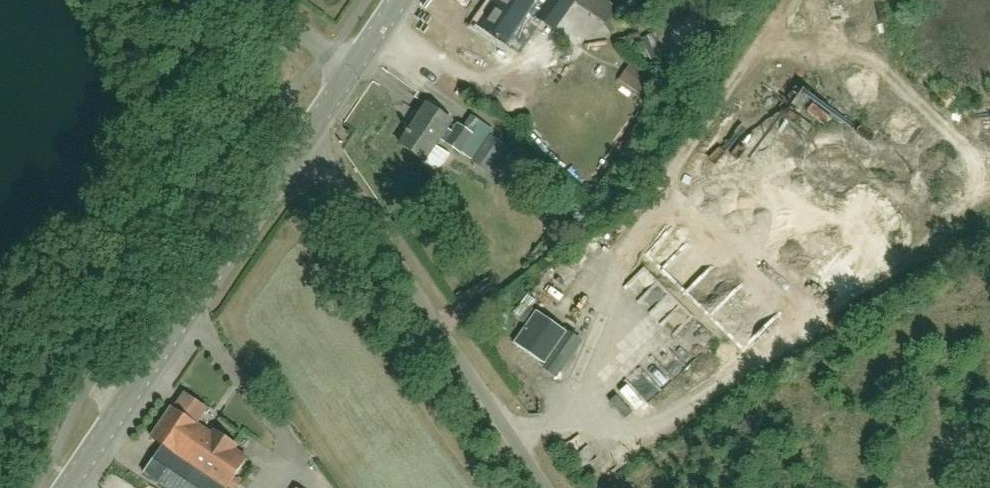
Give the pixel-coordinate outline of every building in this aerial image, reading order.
[(575,0),(498,0),(481,26),(508,44),(516,31),(527,39),(540,20),(554,30),(575,0)] [(605,0),(588,0),(585,7),(602,13),(607,1),(605,0)] [(715,7),(656,35),(667,55),(724,27),(715,7)] [(628,88),(645,100),(657,83),(639,71),(628,88)] [(435,167),(438,168),(441,166),(449,155),(450,154),(436,144),(440,138),(461,152),(473,134),(460,125),(455,133),(447,128),(452,120),(428,103),(400,143),(435,167)] [(513,317),(521,323),(536,303),(529,297),(513,317)] [(545,366),(568,333),(536,311),(513,344),(545,366)] [(570,332),(544,370),(557,380),(584,342),(570,332)] [(169,487),(207,432),(172,408),(133,466),(165,487),(169,487)] [(169,487),(170,487),(227,487),(247,459),(234,450),(237,446),(215,431),(212,435),(207,432),(169,487)]
